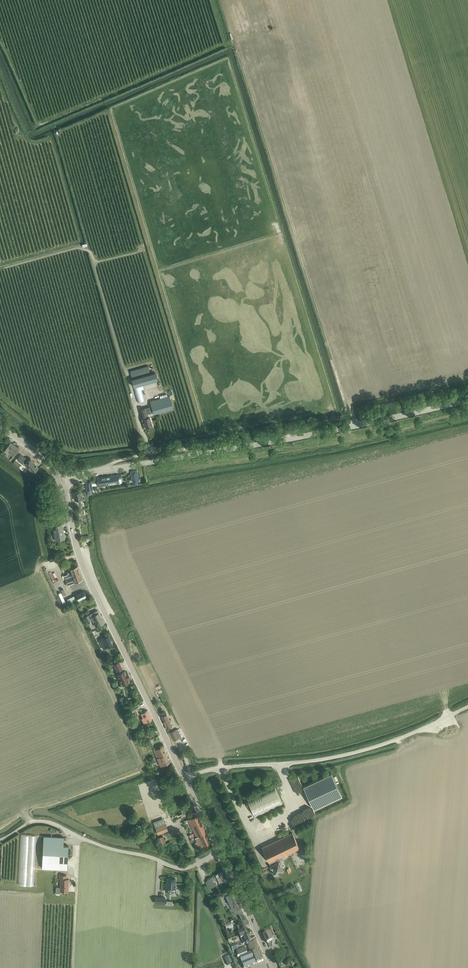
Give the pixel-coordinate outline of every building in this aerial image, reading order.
[(148,365),(130,370),(132,376),(150,371),(148,365)] [(145,400),(142,389),(144,389),(143,384),(158,380),(155,372),(132,379),(134,386),(133,386),(138,402),(145,400)] [(152,406),(146,408),(148,414),(149,413),(153,412),(154,414),(156,413),(173,408),(172,402),(173,402),(172,399),(171,400),(170,395),(167,396),(167,394),(160,396),(160,398),(150,401),(152,406)] [(146,408),(140,409),(143,419),(142,419),(143,424),(145,423),(146,428),(153,426),(150,416),(149,413),(148,414),(146,408)] [(2,448),(7,452),(13,456),(14,457),(20,449),(19,448),(19,449),(8,440),(5,445),(2,448)] [(18,459),(24,464),(25,463),(33,472),(39,468),(35,463),(33,462),(34,462),(31,458),(27,461),(26,460),(27,458),(21,454),(18,459)] [(133,482),(136,481),(139,481),(137,470),(131,471),(133,482)] [(121,475),(107,477),(108,485),(113,484),(120,483),(119,479),(121,479),(121,475)] [(87,482),(86,483),(87,489),(88,489),(88,494),(88,495),(90,495),(91,494),(94,494),(93,491),(93,489),(92,489),(92,486),(91,482),(98,481),(98,485),(98,487),(103,487),(103,485),(108,485),(107,477),(97,478),(93,479),(90,479),(91,480),(91,481),(91,482),(87,482)] [(82,491),(74,493),(75,501),(80,500),(83,499),(86,499),(86,497),(85,496),(85,492),(84,491),(82,491)] [(56,528),(53,529),(56,540),(65,538),(62,524),(55,525),(56,528)] [(68,585),(71,584),(83,579),(78,566),(77,566),(75,566),(75,567),(69,569),(70,571),(68,572),(67,572),(68,574),(64,576),(68,585)] [(87,597),(84,591),(76,595),(78,600),(87,597)] [(97,628),(104,624),(98,611),(90,615),(97,628)] [(99,640),(103,649),(113,645),(109,635),(99,640)] [(123,669),(119,661),(114,664),(117,672),(123,669)] [(125,671),(117,674),(123,685),(130,682),(129,678),(130,678),(128,673),(127,674),(125,671)] [(144,724),(152,719),(147,711),(141,714),(143,718),(142,718),(144,724)] [(161,716),(165,723),(167,728),(172,725),(167,714),(161,716)] [(144,740),(148,739),(153,737),(152,735),(151,733),(150,733),(150,732),(146,734),(145,731),(141,733),(144,740)] [(170,733),(174,741),(179,739),(177,734),(175,731),(170,733)] [(161,766),(170,762),(163,746),(154,750),(161,766)] [(331,773),(303,786),(314,809),(342,796),(331,773)] [(274,786),(247,799),(255,817),(282,804),(274,786)] [(188,819),(197,837),(195,838),(197,842),(196,842),(195,844),(196,846),(198,847),(199,847),(201,846),(202,847),(202,846),(211,842),(196,812),(190,815),(192,818),(188,819)] [(165,823),(155,827),(155,828),(158,834),(168,830),(166,824),(165,823)] [(281,861),(279,858),(300,848),(292,833),(262,847),(271,866),(270,867),(271,869),(272,869),(275,875),(284,870),(279,861),(281,861)] [(163,836),(157,838),(160,845),(166,842),(163,836)] [(67,869),(68,845),(64,845),(64,837),(44,837),(42,868),(67,869)] [(220,883),(228,879),(224,871),(216,875),(220,883)] [(62,879),(61,887),(56,887),(56,893),(60,893),(60,891),(61,891),(68,891),(69,879),(67,879),(67,876),(60,876),(60,879),(62,879)] [(207,879),(208,880),(206,881),(209,889),(216,886),(212,877),(207,879)] [(167,878),(167,888),(165,888),(165,891),(170,892),(176,892),(176,888),(175,888),(175,879),(167,878)] [(227,895),(226,895),(230,905),(233,911),(235,916),(238,915),(243,913),(241,907),(234,892),(229,894),(227,895)] [(238,933),(239,936),(241,938),(242,938),(249,935),(246,927),(239,930),(240,932),(238,933)] [(268,933),(263,935),(267,943),(273,941),(272,939),(274,937),(274,936),(271,930),(268,932),(268,933)] [(252,942),(249,935),(242,938),(241,938),(239,936),(240,939),(241,939),(243,944),(246,943),(247,945),(252,942)] [(240,957),(244,967),(245,967),(256,964),(264,961),(256,942),(248,945),(251,952),(247,953),(245,947),(236,950),(239,957),(240,957)]
